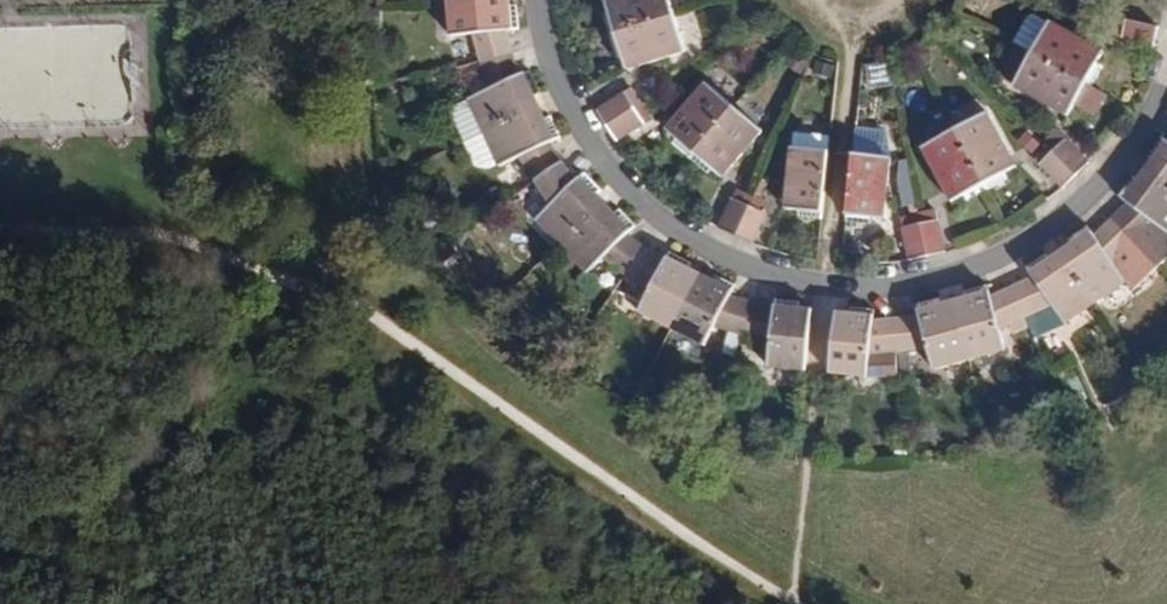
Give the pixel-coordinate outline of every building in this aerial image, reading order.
[(451,36),(475,34),(482,60),(516,51),(510,30),(519,29),(517,3),(512,3),(498,4),(498,0),(448,0),(451,36)] [(679,14),(675,0),(621,0),(622,3),(611,8),(605,10),(612,33),(679,14)] [(1029,51),(1090,85),(1102,62),(1098,59),(1087,53),(1092,43),(1048,19),(1047,21),(1032,13),(1025,17),(1011,42),(1029,51)] [(679,14),(612,33),(620,58),(625,56),(637,53),(640,65),(690,49),(679,14)] [(1158,25),(1126,18),(1122,38),(1154,45),(1158,25)] [(1087,53),(1098,59),(1103,49),(1092,43),(1087,53)] [(488,133),(532,112),(526,101),(538,95),(544,92),(532,68),(523,72),(516,51),(482,60),(490,88),(470,97),(488,133)] [(1093,113),(1104,93),(1090,85),(1029,51),(1011,84),(1066,115),(1073,102),(1093,113)] [(629,69),(640,65),(637,53),(625,56),(629,69)] [(674,142),(692,157),(736,105),(707,81),(675,120),(685,128),(677,138),(674,142)] [(597,109),(607,124),(642,101),(632,86),(597,109)] [(526,101),(532,112),(545,107),(538,95),(526,101)] [(652,116),(642,101),(607,124),(612,132),(618,139),(652,116)] [(766,130),(736,105),(692,157),(711,173),(715,169),(722,160),(733,169),(766,130)] [(954,124),(988,186),(1010,173),(1007,169),(1001,159),(1013,152),(987,106),(954,124)] [(550,117),(545,107),(532,112),(538,123),(550,117)] [(525,159),(541,182),(569,162),(556,145),(567,140),(554,115),(550,117),(538,123),(532,112),(488,133),(471,141),(483,167),(494,169),(502,165),(504,169),(525,159)] [(685,128),(675,120),(667,129),(677,138),(685,128)] [(988,186),(954,124),(919,144),(946,190),(957,183),(963,193),(966,199),(988,186)] [(1154,178),(1166,187),(1166,136),(1163,134),(1148,156),(1151,158),(1163,166),(1154,178)] [(1053,148),(1077,172),(1080,170),(1090,157),(1065,135),(1053,148)] [(835,146),(796,142),(791,194),(804,195),(802,206),(801,212),(827,215),(835,146)] [(895,151),(857,148),(851,217),(876,220),(876,214),(877,202),(891,204),(895,151)] [(1077,172),(1053,148),(1040,161),(1064,184),(1077,172)] [(1019,162),(1013,152),(1001,159),(1007,169),(1019,162)] [(1144,171),(1154,178),(1163,166),(1151,158),(1144,168),(1143,170),(1144,171)] [(726,179),(733,169),(722,160),(715,169),(726,179)] [(580,178),(569,162),(541,182),(555,201),(538,217),(566,246),(601,212),(592,202),(602,192),(607,189),(588,169),(580,178)] [(1147,187),(1154,178),(1144,171),(1143,170),(1136,179),(1147,187)] [(1154,178),(1147,187),(1136,179),(1132,176),(1116,199),(1124,204),(1109,218),(1133,242),(1156,266),(1166,255),(1166,187),(1154,178)] [(946,190),(951,200),(963,193),(957,183),(946,190)] [(601,212),(612,202),(602,192),(592,202),(601,212)] [(790,205),(802,206),(804,195),(791,194),(790,205)] [(720,227),(734,233),(748,203),(733,197),(720,227)] [(621,212),(612,202),(601,212),(610,222),(621,212)] [(890,215),(891,204),(877,202),(876,214),(890,215)] [(748,203),(734,233),(744,238),(751,242),(765,211),(748,203)] [(630,279),(652,251),(634,238),(643,228),(625,208),(621,212),(610,222),(601,212),(566,246),(593,275),(607,263),(630,279)] [(922,221),(930,254),(947,249),(937,209),(920,213),(922,221)] [(1156,266),(1133,242),(1109,218),(1097,229),(1091,220),(1068,236),(1070,239),(1079,251),(1067,260),(1096,300),(1127,278),(1132,289),(1156,266)] [(930,254),(922,221),(905,225),(910,258),(930,254)] [(1058,248),(1067,260),(1079,251),(1070,239),(1058,248)] [(1067,260),(1058,248),(1050,254),(1058,266),(1067,260)] [(1064,322),(1096,300),(1067,260),(1058,266),(1050,254),(1047,250),(1025,266),(1031,273),(1012,283),(1026,313),(1050,302),(1064,322)] [(676,330),(698,286),(685,280),(691,268),(694,263),(670,252),(665,261),(652,251),(630,279),(649,292),(639,313),(676,330)] [(685,280),(698,286),(704,274),(691,268),(685,280)] [(716,279),(704,274),(698,286),(710,291),(716,279)] [(698,286),(676,330),(712,347),(721,327),(744,334),(754,303),(737,298),(742,287),(718,275),(716,279),(710,291),(698,286)] [(970,305),(957,309),(972,358),(1011,347),(1004,324),(1026,313),(1012,283),(995,291),(991,279),(964,287),(966,292),(970,305)] [(966,292),(953,296),(957,309),(970,305),(966,292)] [(972,358),(957,309),(945,313),(941,299),(940,295),(915,302),(918,314),(898,316),(901,348),(928,345),(934,368),(972,358)] [(957,309),(953,296),(941,299),(945,313),(957,309)] [(754,303),(744,334),(772,343),(770,366),(810,369),(816,320),(802,319),(803,305),(804,300),(777,297),(776,309),(754,303)] [(901,348),(898,316),(879,319),(881,307),(854,304),(853,309),(852,323),(839,322),(834,371),(874,375),(875,351),(901,348)] [(803,305),(802,319),(816,320),(817,306),(803,305)] [(840,308),(839,322),(852,323),(853,309),(840,308)]
